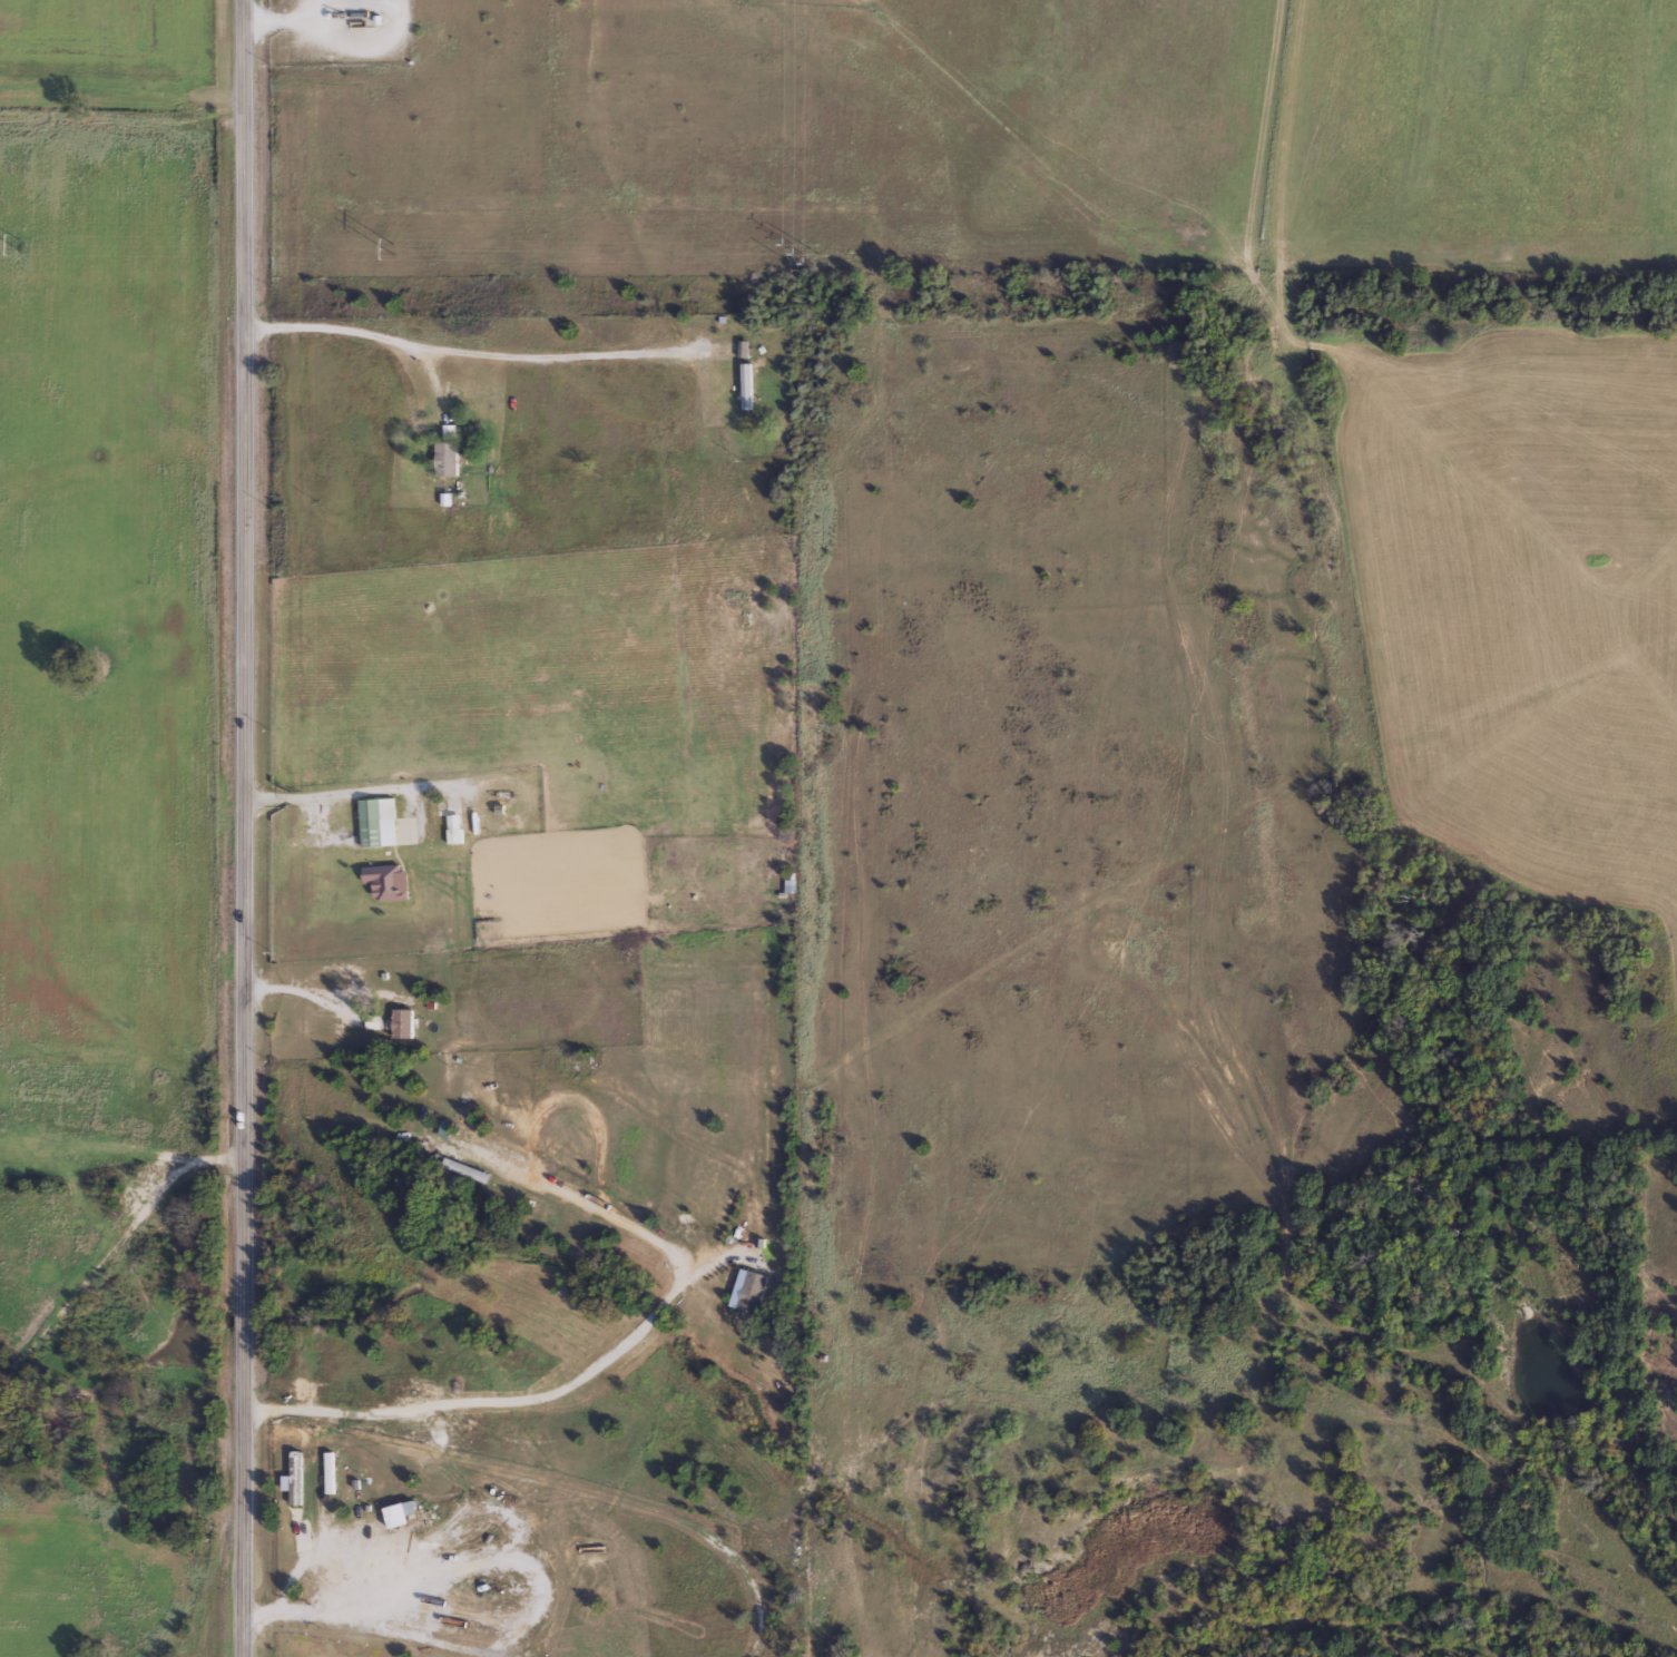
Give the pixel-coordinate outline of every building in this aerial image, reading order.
[(738,355),(736,341),(743,340),(746,354),(738,355)] [(737,360),(757,360),(757,389),(737,389),(737,360)] [(455,441),(455,474),(433,474),(433,441),(455,441)] [(460,842),(447,842),(447,813),(460,813),(460,842)] [(380,845),(360,845),(360,818),(380,818),(380,845)] [(390,1037),(390,1008),(410,1008),(410,1037),(390,1037)] [(563,1068),(563,1053),(579,1053),(579,1068),(563,1068)] [(488,1173),(484,1183),(439,1164),(442,1154),(488,1173)] [(756,1312),(735,1308),(742,1267),(764,1272),(756,1312)] [(286,1502),(286,1449),(297,1449),(297,1502),(286,1502)] [(322,1491),(322,1450),(333,1450),(333,1491),(322,1491)]
